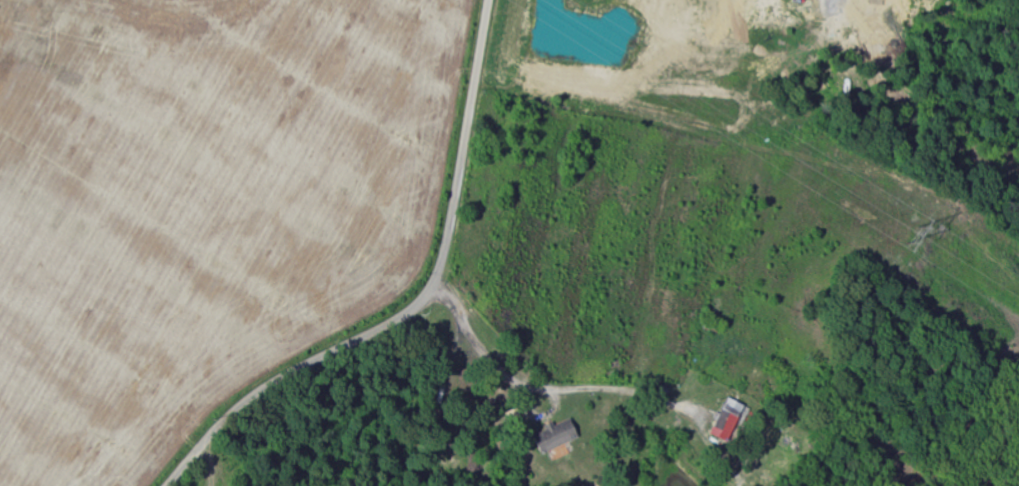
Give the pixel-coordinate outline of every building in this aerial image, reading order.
[(752,408),(733,397),(712,434),(730,444),(752,408)] [(537,435),(544,454),(582,439),(574,418),(547,428),(548,431),(537,435)]
